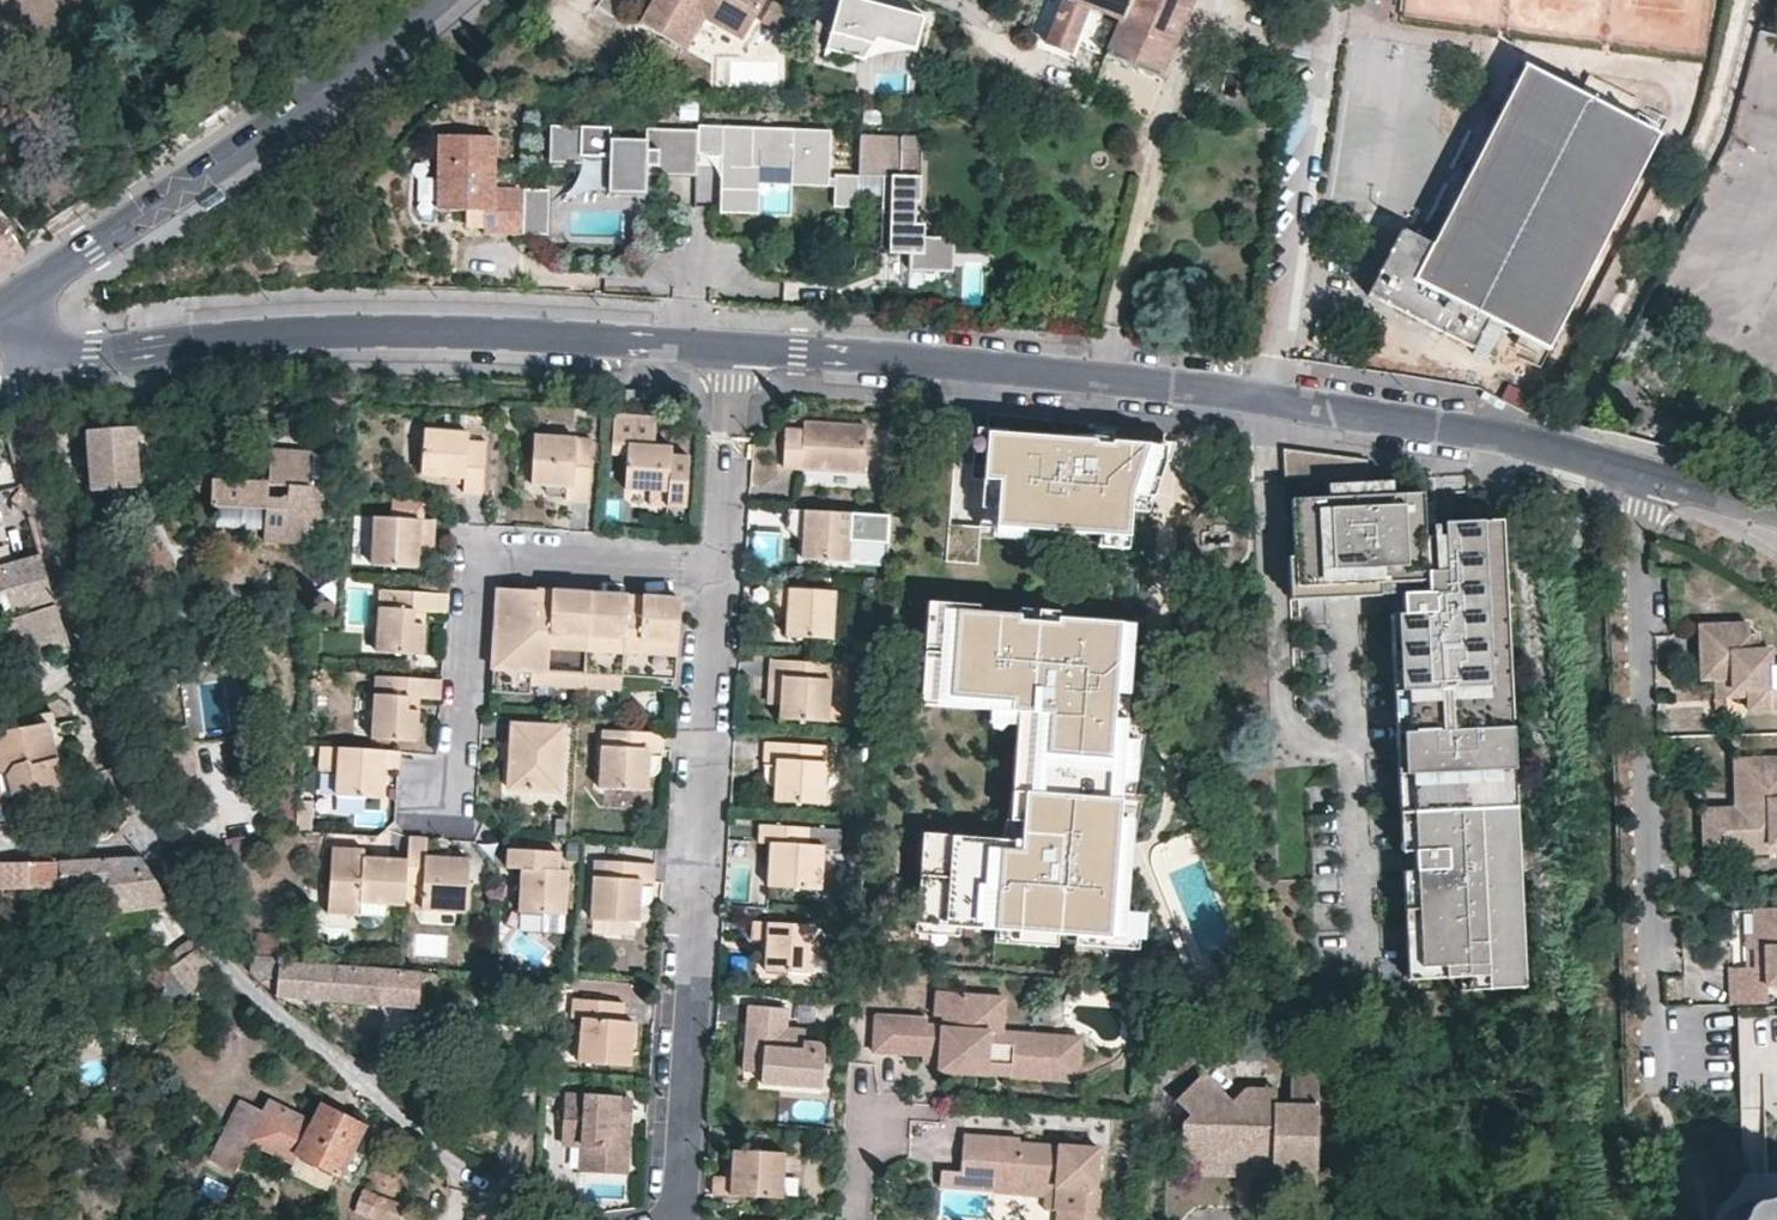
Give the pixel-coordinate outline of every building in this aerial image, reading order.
[(640,16),(688,44),(705,13),(743,35),(763,0),(650,0),(640,16)] [(876,0),(835,0),(824,45),(864,56),(874,38),(912,46),(922,13),(876,0)] [(1049,36),(1071,46),(1090,2),(1120,14),(1104,52),(1162,76),(1192,2),(1192,0),(1064,0),(1049,36)] [(1651,126),(1519,61),(1430,239),(1397,223),(1366,285),(1472,337),(1485,311),(1544,340),(1651,126)] [(698,168),(699,123),(648,121),(647,133),(610,132),(611,120),(550,119),(550,155),(581,156),(581,149),(610,149),(610,157),(609,185),(646,187),(646,179),(646,167),(658,167),(698,168)] [(760,175),(830,179),(832,123),(724,119),(720,201),(758,203),(760,175)] [(484,225),(523,226),(524,181),(494,180),(496,128),(437,126),(435,201),(485,202),(484,225)] [(861,129),(860,169),(884,169),(882,206),(891,206),(889,245),(911,246),(910,263),(954,264),(954,231),(925,230),(925,217),(916,216),(917,194),(921,194),(923,145),(902,145),(903,130),(861,129)] [(581,149),(581,156),(610,157),(610,149),(581,149)] [(646,167),(646,179),(658,179),(658,167),(646,167)] [(830,172),(832,204),(858,203),(856,171),(830,172)] [(550,182),(524,181),(523,226),(549,227),(550,182)] [(891,206),(882,206),(881,245),(889,245),(891,206)] [(25,250),(0,217),(0,268),(25,250)] [(650,484),(668,485),(667,500),(688,502),(691,451),(673,450),(674,441),(656,440),(658,413),(619,411),(616,449),(632,450),(630,483),(650,484)] [(1171,439),(976,421),(971,474),(988,474),(979,577),(1139,585),(1146,508),(1171,439)] [(780,465),(863,472),(867,428),(796,422),(795,430),(783,429),(780,465)] [(462,483),(480,484),(484,436),(466,435),(467,427),(420,424),(418,466),(463,468),(462,483)] [(92,490),(136,485),(132,427),(87,430),(92,490)] [(562,479),(562,492),(586,494),(590,434),(531,430),(527,477),(543,478),(562,479)] [(269,446),(267,481),(288,482),(308,482),(310,447),(269,446)] [(562,479),(543,478),(543,491),(562,492),(562,479)] [(211,507),(266,509),(267,481),(212,479),(211,507)] [(1392,494),(1391,481),(1327,484),(1328,497),(1392,494)] [(308,482),(288,482),(287,510),(266,509),(265,542),(321,544),(324,483),(308,482)] [(649,499),(667,500),(668,485),(650,484),(649,499)] [(1328,497),(1290,498),(1296,599),(1394,594),(1395,614),(1398,614),(1408,850),(1414,849),(1420,979),(1469,976),(1509,975),(1506,905),(1504,866),(1488,534),(1481,534),(1453,535),(1437,536),(1436,526),(1431,526),(1431,536),(1424,537),(1422,493),(1392,494),(1328,497)] [(360,559),(405,562),(407,530),(418,531),(420,513),(364,509),(360,559)] [(801,562),(846,566),(850,523),(789,519),(788,537),(803,537),(801,562)] [(1488,534),(1501,520),(1481,521),(1481,522),(1481,534),(1488,534)] [(1488,534),(1490,573),(1504,572),(1501,520),(1488,534)] [(1481,534),(1481,522),(1452,523),(1453,535),(1481,534)] [(54,600),(41,554),(0,563),(0,614),(54,600)] [(944,559),(942,572),(974,576),(976,564),(944,559)] [(1490,573),(1493,631),(1506,630),(1504,572),(1490,573)] [(429,603),(447,604),(448,589),(384,584),(381,631),(427,634),(428,614),(420,614),(421,602),(429,603)] [(784,633),(829,636),(834,588),(773,584),(772,602),(787,603),(784,633)] [(533,626),(536,588),(528,587),(499,585),(492,687),(535,689),(536,681),(537,667),(626,673),(675,677),(681,598),(644,596),(639,595),(636,634),(621,633),(625,594),(551,589),(547,628),(533,626)] [(1154,611),(920,596),(913,698),(1008,704),(1000,834),(918,828),(911,934),(1132,948),(1154,611)] [(420,614),(428,614),(429,603),(421,602),(420,614)] [(49,642),(73,655),(56,607),(7,619),(16,651),(49,642)] [(1407,979),(1420,979),(1414,849),(1408,850),(1398,614),(1395,614),(1391,614),(1396,732),(1397,732),(1401,812),(1400,812),(1402,850),(1404,850),(1405,869),(1402,870),(1406,939),(1405,939),(1407,979)] [(1774,648),(1761,649),(1760,633),(1752,633),(1752,623),(1703,624),(1704,678),(1719,678),(1720,698),(1743,697),(1743,710),(1776,709),(1776,666),(1774,666),(1774,648)] [(1509,685),(1506,630),(1493,631),(1496,686),(1509,685)] [(781,680),(779,703),(778,714),(826,717),(830,660),(769,655),(767,678),(781,680)] [(625,687),(626,673),(537,667),(536,681),(625,687)] [(423,690),(440,692),(441,673),(380,668),(376,730),(420,733),(422,705),(414,705),(415,689),(423,690)] [(781,680),(767,678),(765,702),(779,703),(781,680)] [(1720,698),(1719,678),(1704,678),(1705,705),(1736,705),(1736,710),(1743,710),(1743,697),(1720,698)] [(1511,728),(1509,685),(1496,686),(1498,728),(1511,728)] [(414,705),(422,705),(423,690),(415,689),(414,705)] [(509,783),(559,786),(564,723),(513,719),(509,783)] [(7,773),(15,799),(64,786),(44,721),(0,733),(0,769),(7,773)] [(595,782),(643,785),(644,770),(646,751),(659,752),(660,730),(600,725),(595,782)] [(1515,808),(1511,728),(1498,728),(1501,808),(1515,808)] [(773,768),(772,786),(771,798),(819,801),(824,744),(762,739),(760,767),(773,768)] [(380,763),(398,765),(400,746),(338,742),(334,790),(378,794),(380,763)] [(646,751),(644,770),(657,771),(659,752),(646,751)] [(1745,758),(1746,807),(1738,807),(1714,808),(1715,839),(1756,837),(1756,845),(1776,845),(1776,757),(1745,758)] [(1746,807),(1745,758),(1736,758),(1738,807),(1746,807)] [(773,768),(760,767),(759,772),(759,778),(761,782),(766,785),(772,786),(773,768)] [(1517,865),(1515,808),(1501,808),(1504,866),(1517,865)] [(1715,839),(1714,808),(1704,808),(1705,853),(1776,851),(1776,845),(1756,845),(1756,837),(1715,839)] [(752,887),(820,892),(825,840),(812,839),(813,825),(769,821),(768,842),(755,841),(752,887)] [(90,837),(106,837),(107,822),(90,822),(90,837)] [(426,835),(409,834),(407,856),(405,891),(421,893),(421,907),(464,909),(467,855),(424,852),(426,835)] [(518,906),(563,909),(566,865),(555,864),(557,846),(508,843),(508,864),(521,865),(518,906)] [(386,902),(386,906),(404,907),(405,891),(407,856),(360,853),(361,847),(332,844),(327,911),(360,914),(361,900),(386,902)] [(105,857),(59,861),(60,886),(113,885),(126,909),(170,903),(146,864),(138,855),(105,857)] [(587,913),(634,916),(635,900),(636,882),(651,884),(652,859),(591,855),(587,913)] [(0,861),(0,886),(60,886),(59,861),(31,861),(0,861)] [(1506,905),(1519,904),(1517,865),(1504,866),(1506,905)] [(636,882),(635,900),(650,901),(651,884),(636,882)] [(361,900),(360,914),(385,915),(386,902),(361,900)] [(1523,987),(1519,904),(1506,905),(1509,975),(1523,987)] [(1754,911),(1754,933),(1745,933),(1746,965),(1730,965),(1730,1004),(1767,1002),(1766,985),(1776,984),(1776,911),(1754,911)] [(200,946),(179,916),(169,964),(169,967),(170,965),(200,946)] [(764,965),(807,968),(810,923),(749,918),(747,936),(766,937),(764,965)] [(187,990),(218,970),(200,946),(170,965),(187,990)] [(417,1004),(419,970),(283,962),(283,958),(251,956),(246,965),(263,982),(277,995),(278,996),(417,1004)] [(144,1004),(161,1007),(169,967),(169,964),(154,959),(144,1004)] [(1509,975),(1469,976),(1469,989),(1523,987),(1509,975)] [(995,994),(940,988),(937,1011),(948,1013),(946,1023),(929,1021),(929,1015),(878,1010),(874,1046),(924,1050),(926,1051),(926,1048),(934,1049),(935,1044),(942,1045),(940,1059),(939,1067),(987,1072),(987,1071),(995,994)] [(1084,1037),(1004,1029),(1007,995),(995,994),(987,1071),(1011,1073),(1015,1042),(1059,1046),(1058,1055),(1081,1058),(1084,1037)] [(628,1063),(631,1019),(620,1018),(621,1000),(574,997),(573,1015),(582,1015),(579,1060),(628,1063)] [(763,1046),(761,1070),(761,1078),(822,1082),(824,1044),(822,1039),(803,1038),(805,1027),(785,1026),(786,1004),(747,1002),(746,1022),(755,1023),(753,1046),(763,1046)] [(755,1023),(746,1022),(744,1069),(761,1070),(763,1046),(753,1046),(755,1023)] [(1079,1081),(1081,1058),(1058,1055),(1059,1046),(1015,1042),(1011,1073),(1011,1074),(1079,1081)] [(942,1045),(935,1044),(934,1049),(926,1048),(926,1051),(924,1050),(923,1057),(940,1059),(942,1045)] [(1314,1166),(1316,1061),(1287,1060),(1287,1102),(1272,1102),(1246,1101),(1237,1110),(1230,1101),(1201,1072),(1173,1100),(1187,1114),(1179,1122),(1178,1164),(1214,1165),(1214,1151),(1226,1151),(1252,1126),(1270,1144),(1269,1166),(1314,1166)] [(1273,1088),(1244,1087),(1230,1101),(1237,1110),(1246,1101),(1272,1102),(1273,1088)] [(593,1145),(591,1167),(625,1170),(628,1124),(616,1123),(618,1094),(568,1091),(565,1135),(582,1135),(582,1144),(593,1145)] [(616,1123),(628,1124),(630,1095),(618,1094),(616,1123)] [(261,1114),(239,1103),(220,1140),(244,1151),(251,1139),(294,1161),(297,1156),(312,1125),(267,1101),(261,1114)] [(312,1125),(297,1156),(336,1177),(347,1156),(364,1124),(323,1102),(312,1125)] [(1270,1144),(1252,1126),(1226,1151),(1214,1151),(1214,1165),(1269,1166),(1270,1144)] [(1019,1141),(1020,1136),(954,1131),(951,1169),(941,1168),(940,1184),(983,1187),(983,1181),(1055,1187),(1054,1210),(1058,1210),(1070,1211),(1069,1219),(1098,1219),(1100,1190),(1096,1190),(1099,1148),(1083,1147),(1065,1145),(1019,1141)] [(582,1135),(565,1135),(564,1143),(582,1144),(582,1135)] [(244,1151),(220,1140),(210,1158),(233,1169),(244,1151)] [(593,1145),(582,1144),(580,1166),(591,1167),(593,1145)] [(713,1190),(780,1194),(783,1149),(733,1146),(731,1173),(714,1172),(713,1190)] [(359,1161),(347,1156),(336,1177),(348,1182),(359,1161)] [(1055,1187),(983,1181),(983,1187),(995,1188),(994,1192),(1046,1195),(1045,1209),(1054,1210),(1055,1187)] [(1774,1186),(1763,1190),(1756,1189),(1748,1194),(1746,1202),(1741,1209),(1734,1216),(1733,1219),(1776,1219),(1776,1182),(1774,1186)] [(404,1205),(377,1195),(372,1207),(399,1218),(404,1205)] [(372,1207),(369,1214),(384,1219),(398,1219),(399,1218),(372,1207)] [(1070,1211),(1058,1210),(1057,1219),(1069,1219),(1070,1211)]
